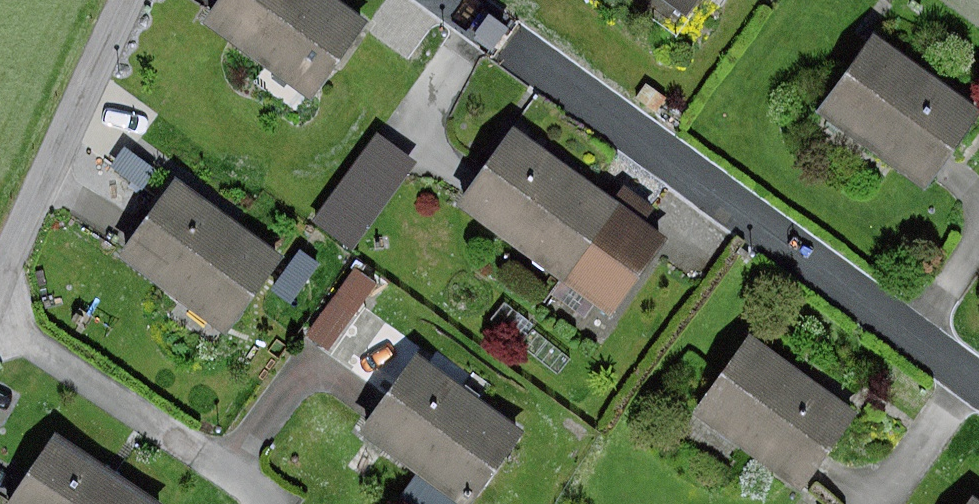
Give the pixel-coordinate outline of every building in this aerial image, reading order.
[(349,0),(228,0),(215,18),(323,95),(377,20),(349,0)] [(890,33),(837,108),(945,186),(978,138),(978,96),(890,33)] [(623,190),(514,113),(460,188),(569,266),(623,190)] [(386,126),(317,209),(356,241),(424,157),(386,126)] [(286,250),(178,172),(124,247),(232,325),(286,250)] [(623,190),(569,266),(626,307),(681,231),(623,190)] [(306,316),(335,339),(382,278),(353,255),(306,316)] [(864,408),(755,330),(701,405),(810,483),(864,408)] [(431,358),(377,433),(477,503),(490,503),(539,435),(431,358)] [(57,427),(3,502),(6,503),(166,503),(57,427)]
